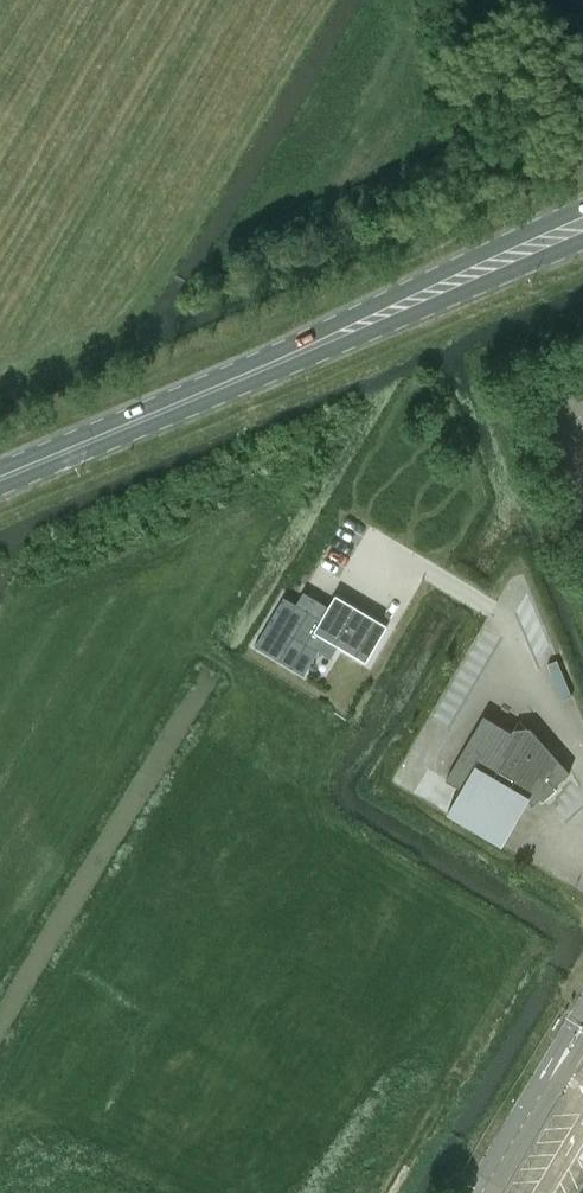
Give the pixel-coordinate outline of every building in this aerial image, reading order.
[(285,595),(256,645),(305,674),(319,649),(332,657),(339,644),(367,660),(389,623),(336,593),(329,605),(304,590),(297,602),(285,595)] [(485,714),(446,779),(464,789),(452,810),(449,808),(448,810),(504,842),(505,840),(502,839),(528,795),(533,790),(543,801),(557,788),(555,785),(571,770),(531,725),(530,727),(531,728),(520,738),(511,733),(513,730),(485,714)]
